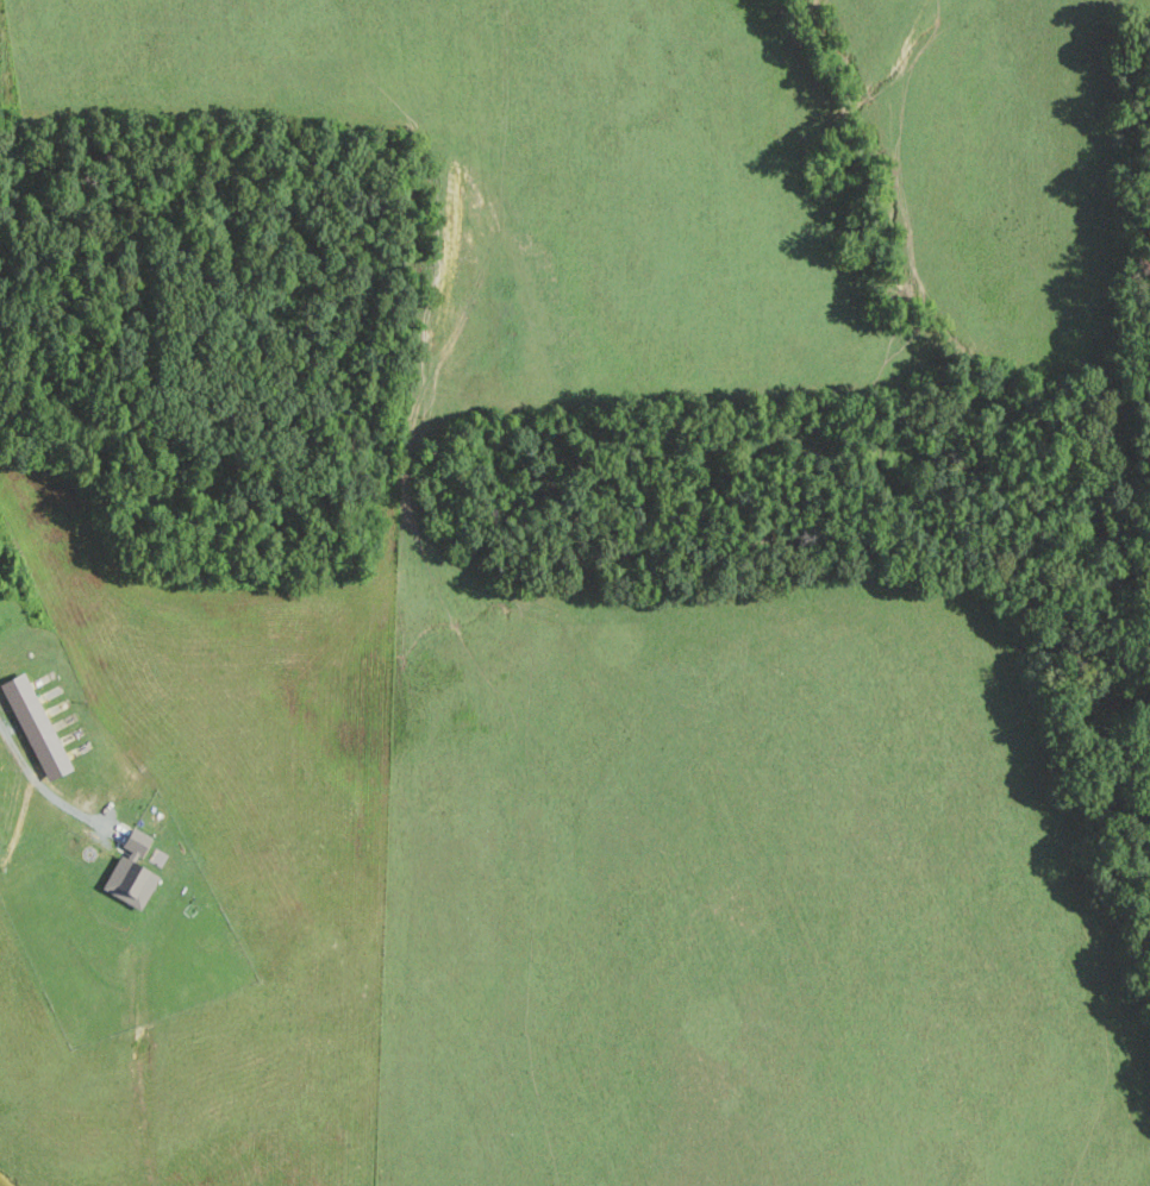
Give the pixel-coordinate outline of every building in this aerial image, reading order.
[(101,891),(139,911),(157,878),(135,866),(149,838),(131,828),(121,848),(123,849),(101,891)]
